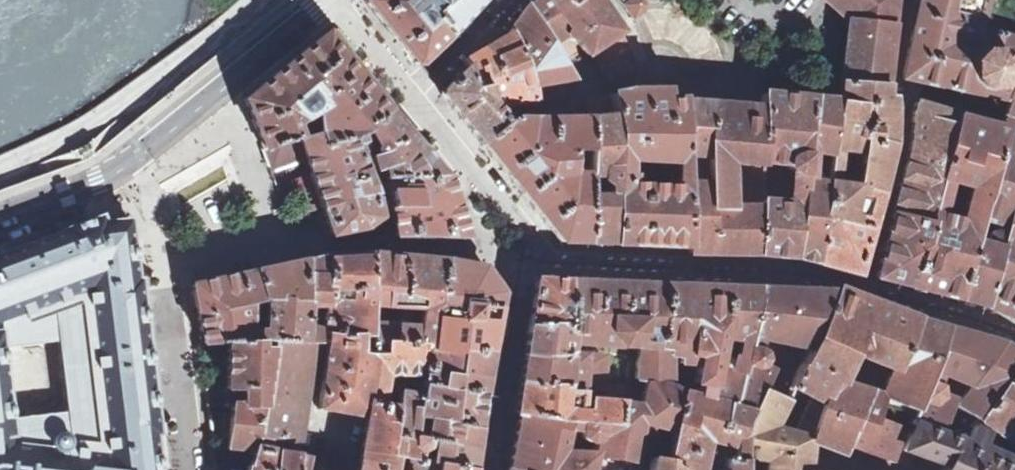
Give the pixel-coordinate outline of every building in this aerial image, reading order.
[(365,1),(416,64),(420,64),(448,37),(413,0),(366,0),(365,1)] [(448,37),(482,0),(413,0),(448,37)] [(591,52),(622,31),(600,0),(571,0),(547,15),(537,0),(528,5),(551,43),(566,34),(566,36),(567,38),(569,40),(571,41),(573,41),(575,41),(579,47),(581,45),(583,49),(588,47),(591,52)] [(547,15),(571,0),(537,0),(547,15)] [(629,19),(631,19),(639,12),(640,9),(641,7),(640,4),(639,1),(639,0),(616,0),(629,19)] [(845,18),(851,0),(824,0),(825,1),(845,18)] [(841,84),(886,85),(896,0),(851,0),(845,18),(849,22),(841,84)] [(1007,101),(1014,77),(1014,38),(983,29),(990,0),(920,0),(903,79),(917,82),(1007,101)] [(551,43),(528,5),(514,24),(511,29),(509,32),(510,35),(532,87),(572,80),(566,69),(551,43)] [(634,54),(622,31),(591,52),(599,66),(634,54)] [(366,132),(390,111),(327,33),(245,99),(263,150),(300,137),(297,125),(318,112),(321,132),(324,143),(349,140),(366,132)] [(466,67),(442,91),(442,95),(462,120),(482,145),(510,124),(505,118),(534,108),(534,100),(537,99),(532,87),(510,35),(500,40),(464,60),(466,67)] [(581,45),(579,47),(584,57),(591,52),(588,47),(583,49),(581,45)] [(645,75),(634,54),(599,66),(606,79),(608,82),(645,75)] [(1007,101),(1003,114),(1014,118),(1014,77),(1007,101)] [(839,93),(839,102),(838,102),(817,262),(839,269),(858,274),(882,183),(892,145),(893,108),(892,99),(885,98),(886,85),(841,84),(841,94),(839,93)] [(614,116),(617,136),(614,244),(620,244),(687,247),(687,183),(686,155),(684,100),(669,101),(669,91),(630,91),(609,95),(614,116)] [(586,97),(591,118),(614,116),(609,95),(586,97)] [(805,175),(815,99),(776,95),(762,95),(762,103),(761,162),(787,165),(787,167),(787,168),(788,167),(792,172),(791,173),(792,173),(805,175)] [(798,259),(817,262),(838,102),(815,99),(805,175),(800,206),(793,258),(798,259)] [(698,253),(760,254),(761,207),(732,206),(732,196),(731,165),(762,166),(761,162),(762,103),(684,100),(686,155),(707,156),(708,183),(687,183),(687,247),(687,252),(698,253)] [(892,213),(927,222),(957,114),(915,103),(912,114),(910,145),(892,213)] [(561,242),(587,243),(589,197),(589,177),(589,174),(572,173),(572,150),(590,150),(591,118),(533,119),(534,108),(505,118),(510,124),(482,145),(561,242)] [(385,181),(443,175),(390,111),(366,132),(378,154),(371,156),(376,172),(382,171),(385,181)] [(957,114),(927,222),(892,213),(875,278),(915,288),(960,300),(1004,139),(1010,123),(1000,120),(998,125),(957,114)] [(609,244),(614,244),(617,136),(614,116),(591,118),(590,150),(589,174),(589,177),(600,178),(609,186),(609,197),(589,197),(587,243),(609,244)] [(378,154),(366,132),(349,140),(324,143),(321,132),(302,138),(301,137),(300,137),(263,150),(270,169),(296,160),(323,239),(364,229),(381,217),(373,188),(364,158),(371,156),(378,154)] [(1014,319),(1014,143),(1004,139),(960,300),(977,304),(984,306),(1004,314),(1014,319)] [(395,236),(466,238),(446,175),(443,175),(385,181),(388,192),(395,236)] [(732,206),(761,207),(761,201),(761,197),(732,196),(732,206)] [(793,258),(800,206),(792,205),(761,201),(761,207),(760,254),(778,256),(793,258)] [(156,436),(160,436),(143,295),(142,279),(138,279),(130,219),(104,221),(102,215),(63,230),(64,231),(0,255),(0,469),(160,469),(156,436)] [(327,330),(327,335),(362,335),(363,339),(393,342),(397,343),(397,324),(371,323),(371,308),(370,254),(328,256),(307,260),(306,308),(328,310),(327,330)] [(381,255),(370,254),(371,308),(386,309),(381,255)] [(386,309),(398,309),(397,324),(397,343),(433,347),(437,319),(438,312),(445,260),(381,255),(386,309)] [(327,335),(327,330),(305,329),(306,308),(307,260),(193,285),(203,339),(200,343),(201,348),(227,344),(275,344),(312,344),(325,344),(327,335)] [(464,305),(497,309),(500,294),(482,269),(445,260),(438,312),(462,314),(464,305)] [(567,295),(567,281),(561,281),(535,279),(534,286),(535,286),(530,319),(529,318),(528,327),(568,323),(568,296),(567,295)] [(633,378),(645,381),(668,388),(666,355),(666,346),(655,346),(665,284),(609,282),(568,280),(568,281),(567,281),(567,295),(568,296),(568,323),(567,344),(608,347),(636,347),(633,378)] [(696,394),(711,398),(719,358),(721,338),(726,287),(716,287),(671,285),(665,284),(655,346),(666,346),(666,355),(677,356),(704,359),(703,365),(696,364),(693,382),(697,383),(696,394)] [(719,358),(711,398),(732,404),(743,370),(759,289),(753,289),(753,288),(739,287),(739,288),(732,288),(726,287),(721,338),(727,339),(726,343),(727,345),(731,346),(731,351),(737,352),(736,358),(733,359),(730,362),(719,358)] [(912,424),(916,411),(919,402),(921,388),(927,379),(948,328),(938,325),(900,314),(900,313),(838,289),(833,288),(832,292),(808,348),(799,368),(798,367),(790,385),(789,387),(811,398),(795,436),(812,442),(844,453),(847,445),(869,451),(880,423),(900,431),(910,435),(914,424),(912,424)] [(731,408),(752,414),(761,392),(767,376),(770,370),(760,367),(763,361),(766,350),(763,349),(765,342),(765,340),(778,343),(790,290),(784,290),(759,289),(743,370),(732,404),(731,408)] [(778,343),(808,348),(832,292),(793,290),(790,290),(778,343)] [(433,347),(489,355),(497,309),(464,305),(462,314),(461,321),(437,319),(433,347)] [(568,323),(528,327),(523,357),(566,354),(567,344),(568,323)] [(916,411),(912,424),(914,424),(957,440),(961,427),(968,430),(973,424),(1014,368),(1014,352),(1001,343),(986,339),(948,328),(927,379),(921,388),(919,402),(916,411)] [(327,335),(325,344),(317,409),(367,418),(358,469),(387,469),(389,457),(395,418),(397,409),(383,407),(387,376),(393,342),(363,339),(362,335),(327,335)] [(422,387),(483,396),(489,357),(489,355),(433,347),(397,343),(393,342),(387,376),(424,374),(422,387)] [(275,344),(227,344),(226,405),(232,405),(226,450),(254,453),(255,450),(256,449),(275,344)] [(275,344),(256,449),(296,456),(312,344),(275,344)] [(566,354),(523,357),(523,359),(524,359),(523,369),(521,369),(519,384),(563,385),(563,389),(578,391),(598,394),(599,385),(600,357),(566,354)] [(1014,445),(1014,368),(973,424),(982,428),(988,431),(995,419),(1004,424),(999,436),(1014,445)] [(761,392),(783,401),(789,387),(790,385),(767,376),(761,392)] [(520,415),(519,420),(518,420),(509,469),(631,469),(631,468),(635,467),(636,463),(634,463),(639,444),(655,447),(661,428),(673,431),(683,391),(668,388),(645,381),(640,407),(620,404),(618,426),(554,420),(520,415)] [(563,385),(519,384),(515,414),(520,415),(554,420),(618,426),(620,404),(586,400),(584,411),(575,409),(578,391),(563,389),(563,385)] [(416,421),(478,430),(483,396),(422,387),(420,396),(416,421)] [(744,444),(745,431),(752,414),(731,408),(732,404),(711,398),(696,394),(683,391),(673,431),(668,460),(669,465),(676,469),(701,469),(707,439),(735,447),(735,455),(730,455),(730,458),(725,458),(725,469),(743,469),(744,444)] [(767,469),(809,469),(812,442),(795,436),(772,427),(783,401),(761,392),(752,414),(745,431),(744,444),(756,445),(756,458),(768,458),(767,469)] [(397,409),(395,418),(416,421),(420,396),(400,394),(397,409)] [(403,459),(472,469),(478,430),(416,421),(395,418),(389,457),(396,458),(403,459)] [(880,423),(869,451),(889,457),(900,431),(880,423)] [(988,450),(992,441),(980,432),(982,428),(973,424),(968,430),(965,443),(957,440),(914,424),(910,435),(905,450),(943,465),(941,469),(1014,469),(1014,464),(988,450)] [(254,453),(249,468),(215,466),(215,469),(293,469),(296,456),(256,449),(255,450),(254,453)] [(305,459),(296,456),(293,469),(304,469),(305,459)] [(389,457),(387,469),(394,469),(396,458),(389,457)] [(472,469),(403,459),(402,469),(472,469)] [(669,465),(668,460),(650,459),(648,469),(635,467),(631,468),(631,469),(676,469),(669,465)]
